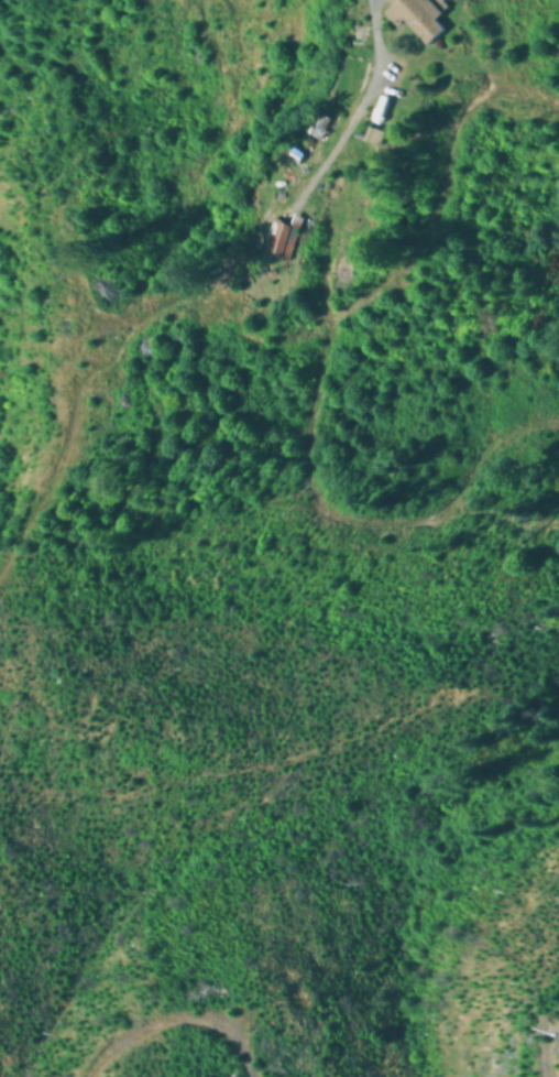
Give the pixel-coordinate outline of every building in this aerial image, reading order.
[(448,31),(428,0),(403,0),(392,7),(420,50),(448,31)] [(307,222),(295,218),(290,230),(274,224),(263,256),(291,266),(307,222)]
